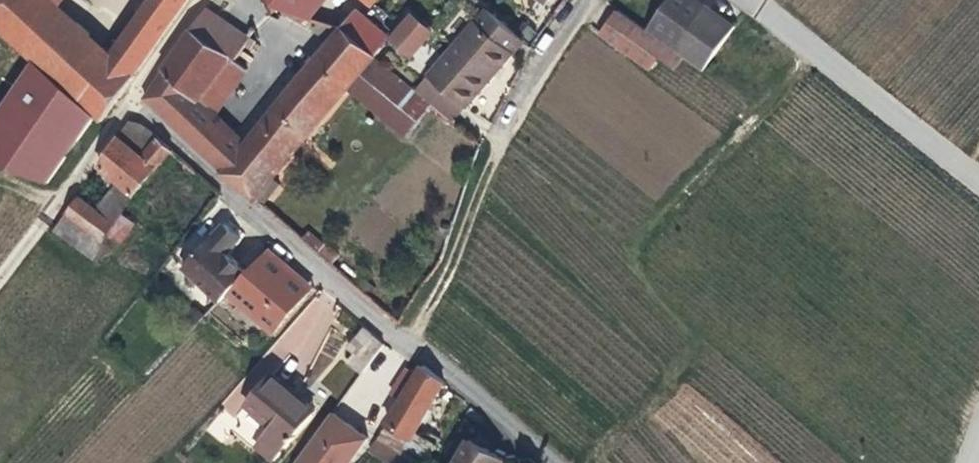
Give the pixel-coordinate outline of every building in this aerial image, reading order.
[(36,57),(95,110),(101,117),(136,71),(112,51),(59,3),(55,0),(2,0),(0,2),(0,24),(36,57)] [(112,51),(136,71),(137,72),(187,0),(150,0),(112,51)] [(326,0),(270,0),(273,6),(277,3),(312,15),(326,0)] [(702,67),(734,22),(703,0),(666,0),(646,27),(682,53),(702,67)] [(207,4),(192,25),(232,53),(237,57),(248,32),(207,4)] [(487,4),(431,70),(469,102),(491,76),(485,71),(507,46),(513,51),(525,37),(487,4)] [(359,7),(342,26),(376,53),(391,35),(359,7)] [(673,66),(682,53),(646,27),(618,7),(601,31),(648,65),(656,54),(673,66)] [(314,28),(332,38),(342,26),(319,18),(314,28)] [(165,65),(201,97),(232,53),(192,25),(165,65)] [(332,38),(247,139),(223,169),(255,197),(274,175),(349,85),(376,53),(342,26),(332,38)] [(491,76),(513,51),(507,46),(485,71),(491,76)] [(247,67),(237,57),(232,53),(201,97),(215,110),(247,67)] [(417,86),(376,53),(349,85),(404,129),(432,99),(417,86)] [(95,110),(36,57),(0,108),(0,162),(50,178),(95,110)] [(215,110),(201,97),(165,65),(144,95),(208,155),(234,128),(215,110)] [(431,70),(417,86),(432,99),(454,119),(469,102),(431,70)] [(120,132),(142,152),(156,133),(145,123),(128,118),(120,132)] [(247,139),(234,128),(208,155),(223,169),(247,139)] [(142,152),(120,132),(99,166),(116,183),(132,196),(157,166),(142,152)] [(156,133),(142,152),(157,166),(173,147),(156,133)] [(281,181),(274,175),(255,197),(263,203),(281,181)] [(123,207),(132,196),(116,183),(97,206),(80,193),(68,209),(73,213),(104,237),(124,211),(126,209),(123,207)] [(135,221),(124,211),(104,237),(111,242),(118,247),(135,221)] [(105,249),(111,242),(104,237),(73,213),(66,222),(105,249)] [(221,297),(228,289),(248,268),(228,250),(242,235),(226,220),(185,264),(221,297)] [(318,250),(332,261),(340,252),(325,241),(318,250)] [(248,268),(228,289),(261,320),(277,302),(274,299),(281,291),(285,294),(302,276),(269,245),(248,268)] [(314,287),(302,276),(285,294),(281,291),(274,299),(277,302),(261,320),(273,331),(314,287)] [(349,357),(363,369),(385,341),(365,325),(348,345),(355,350),(349,357)] [(387,420),(410,434),(413,429),(444,379),(424,361),(417,372),(401,396),(387,420)] [(391,390),(401,396),(417,372),(407,365),(391,390)] [(272,457),(316,406),(273,370),(245,401),(272,424),(255,443),(272,457)] [(367,437),(335,414),(300,462),(348,462),(367,437)] [(425,436),(413,429),(410,434),(387,420),(360,462),(422,462),(435,443),(425,436)] [(430,428),(425,436),(435,443),(440,435),(430,428)] [(472,436),(455,462),(501,462),(504,457),(472,436)]
